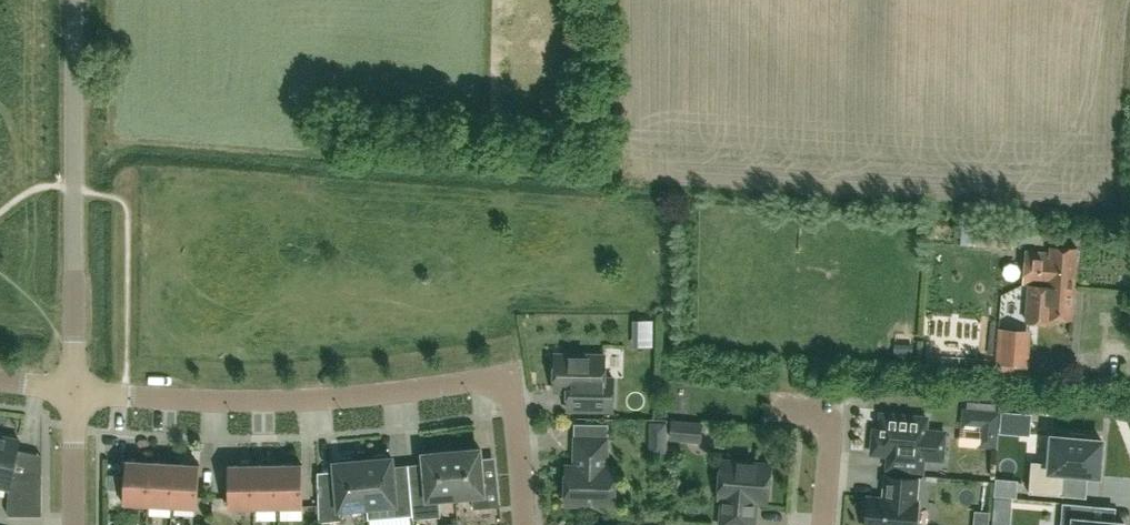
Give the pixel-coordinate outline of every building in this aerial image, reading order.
[(1026,251),(1024,284),(1049,286),(1049,287),(1075,288),(1077,247),(1051,246),(1051,252),(1026,251)] [(1049,286),(1024,284),(1024,285),(1029,285),(1027,322),(1054,323),(1054,318),(1073,319),(1075,288),(1049,287),(1049,286)] [(1000,346),(998,374),(1025,375),(1027,348),(1000,346)] [(554,390),(568,391),(567,409),(613,410),(614,378),(605,378),(605,355),(555,354),(554,390)] [(1076,383),(1076,375),(1068,374),(1068,370),(1054,370),(1054,383),(1068,384),(1068,383),(1076,383)] [(994,444),(996,414),(966,411),(965,424),(982,426),(981,443),(994,444)] [(1029,434),(1030,413),(1003,411),(1001,431),(1029,434)] [(889,455),(888,468),(923,470),(924,458),(932,458),(934,431),(926,430),(927,417),(881,414),(880,430),(874,430),(874,432),(876,432),(874,451),(872,451),(872,453),(889,455)] [(670,440),(701,443),(703,423),(672,420),(670,440)] [(667,435),(667,421),(650,421),(650,434),(667,435)] [(1030,463),(1027,494),(1061,497),(1063,474),(1097,477),(1100,441),(1084,440),(1084,435),(1067,434),(1067,439),(1050,437),(1048,464),(1030,463)] [(0,435),(0,486),(8,488),(8,515),(42,515),(42,472),(13,472),(20,439),(0,435)] [(606,468),(607,439),(576,438),(575,467),(566,467),(565,502),(614,503),(615,468),(606,468)] [(452,451),(456,497),(472,496),(473,509),(500,506),(498,478),(483,479),(480,448),(452,451)] [(410,484),(413,515),(413,518),(441,516),(439,499),(456,497),(452,451),(423,453),(425,480),(422,483),(410,484)] [(373,459),(363,460),(367,506),(385,505),(386,517),(413,515),(410,484),(395,486),(392,457),(388,458),(385,454),(375,455),(373,459)] [(367,506),(363,460),(354,461),(351,457),(341,458),(339,462),(335,463),(337,486),(318,488),(319,522),(341,520),(340,509),(367,506)] [(148,504),(151,462),(126,460),(123,502),(148,504)] [(770,465),(722,461),(719,497),(723,497),(721,524),(754,524),(756,500),(767,501),(770,465)] [(175,463),(151,462),(148,504),(172,505),(175,463)] [(200,465),(175,463),(172,505),(197,507),(200,465)] [(277,464),(253,465),(254,507),(278,506),(277,464)] [(302,464),(277,464),(278,506),(303,506),(302,464)] [(254,507),(253,465),(228,465),(229,507),(254,507)] [(866,518),(866,524),(916,524),(918,501),(916,501),(918,479),(886,476),(885,492),(886,492),(885,498),(868,497),(868,501),(864,500),(863,518),(866,518)] [(1015,496),(1016,481),(998,480),(996,494),(1015,496)] [(1011,509),(1012,498),(995,497),(994,508),(1011,509)] [(1124,521),(1092,519),(1093,505),(1063,502),(1061,524),(1124,524),(1124,521)] [(990,514),(977,513),(976,524),(989,524),(990,514)]
